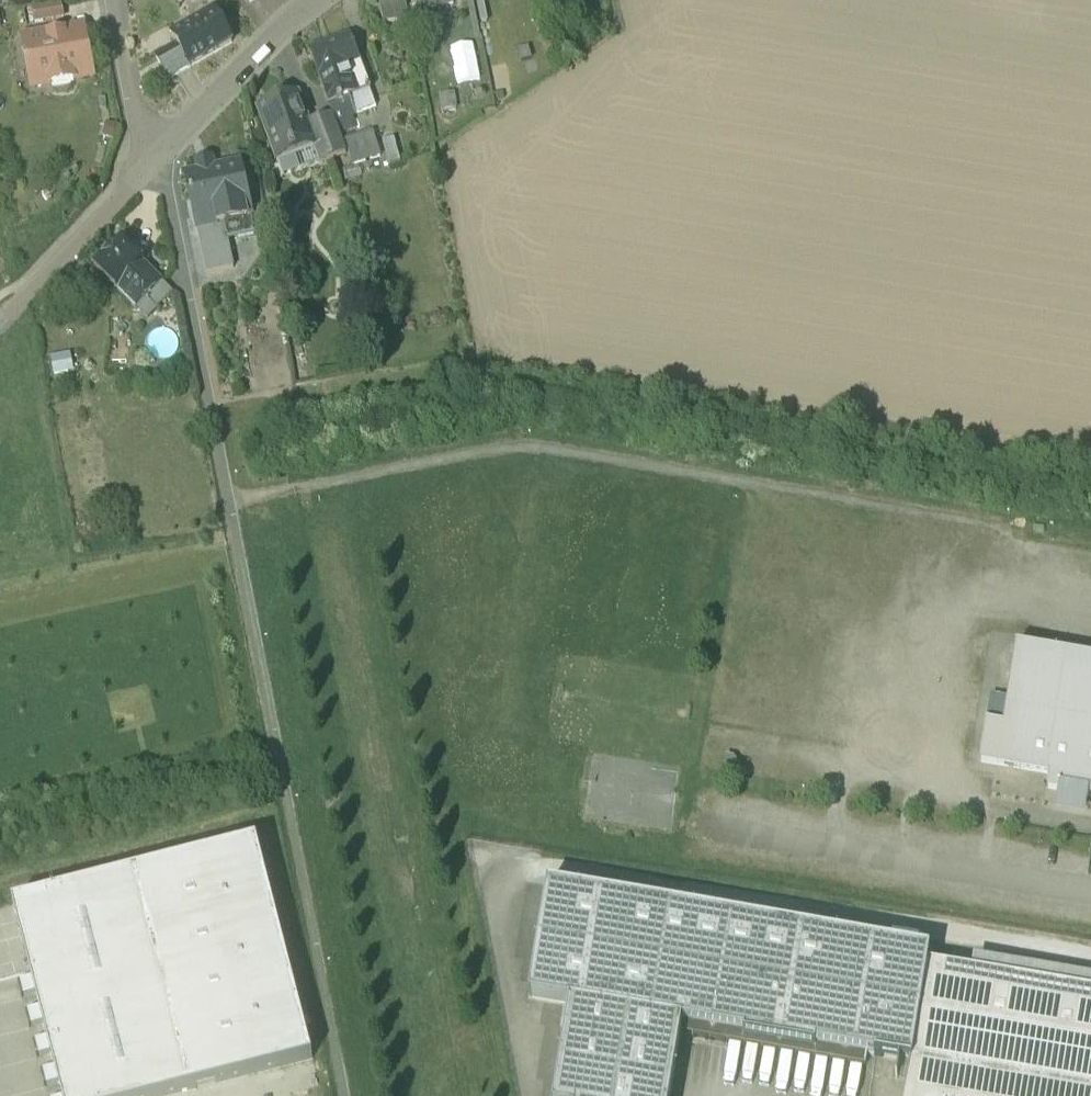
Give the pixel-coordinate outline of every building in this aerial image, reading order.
[(379,0),(384,26),(409,22),(406,0),(381,0),(379,0)] [(423,13),(454,7),(453,0),(421,0),(423,13)] [(61,5),(31,9),(33,24),(63,20),(61,5)] [(214,14),(172,38),(178,48),(157,60),(169,81),(190,69),(232,45),(214,14)] [(84,26),(18,37),(28,90),(93,79),(84,26)] [(350,38),(309,54),(333,118),(336,125),(353,118),(356,117),(377,109),(370,93),(371,93),(350,38)] [(297,97),(260,111),(279,161),(313,149),(315,148),(308,127),(297,97)] [(336,125),(333,118),(321,123),(334,160),(347,155),(340,136),(336,125)] [(353,118),(336,125),(340,136),(357,130),(353,118)] [(334,160),(321,123),(308,127),(315,148),(313,149),(319,165),(334,160)] [(115,127),(104,126),(102,139),(114,140),(115,127)] [(373,136),(347,144),(354,167),(380,159),(373,136)] [(394,141),(383,145),(389,168),(401,165),(394,141)] [(241,167),(186,178),(198,232),(228,226),(252,220),(241,167)] [(255,233),(252,220),(228,226),(231,238),(255,233)] [(204,258),(234,252),(231,238),(228,226),(198,232),(204,258)] [(268,230),(255,233),(258,245),(271,242),(268,230)] [(143,265),(122,244),(95,271),(116,292),(137,312),(149,300),(163,285),(143,265)] [(234,252),(204,258),(207,273),(237,266),(234,252)] [(175,297),(163,285),(149,300),(161,311),(175,297)] [(161,311),(149,300),(137,312),(149,324),(161,311)] [(1004,727),(987,724),(980,768),(1051,779),(1049,792),(1061,794),(1090,799),(1090,663),(1016,651),(1004,727)] [(1090,799),(1061,794),(1058,816),(1087,820),(1090,799)] [(13,908),(59,1095),(190,1095),(318,1066),(255,846),(13,908)] [(550,896),(532,1011),(573,1018),(560,1095),(676,1095),(685,1038),(914,1074),(931,969),(933,956),(550,896)] [(931,969),(912,1095),(1090,1095),(1090,994),(931,969)]
